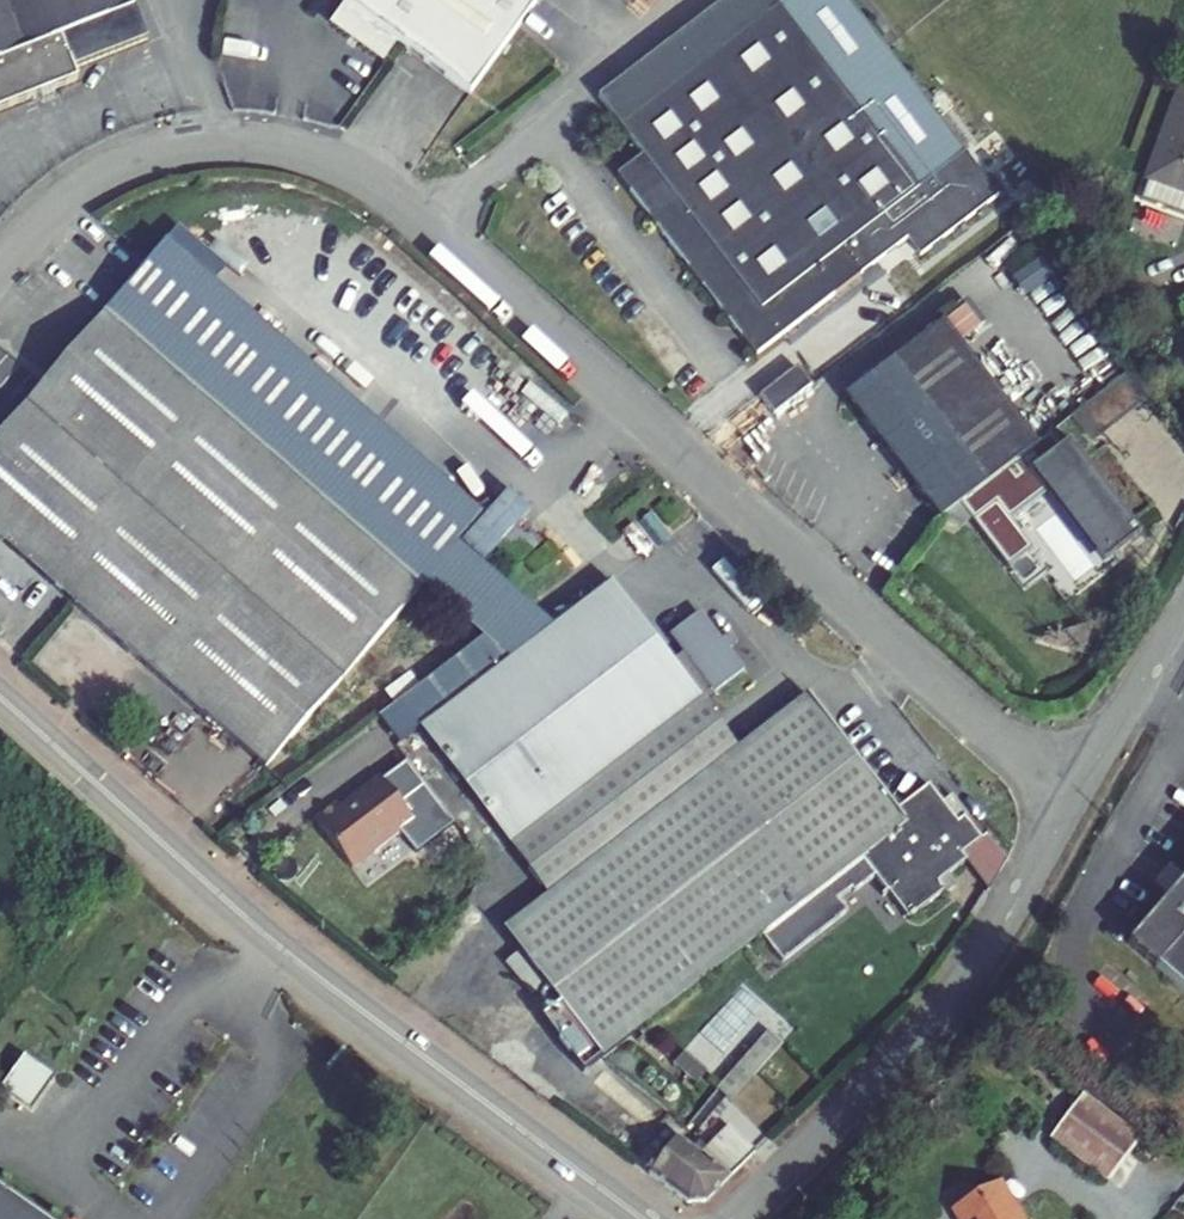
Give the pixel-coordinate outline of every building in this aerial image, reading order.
[(33,103),(41,106),(53,102),(56,94),(78,85),(73,73),(146,42),(128,0),(0,0),(0,117),(33,103)] [(537,2),(534,0),(337,0),(343,4),(328,24),(381,62),(395,42),(469,95),(537,2)] [(846,0),(726,0),(599,98),(643,156),(618,175),(758,354),(909,237),(923,255),(999,196),(846,0)] [(1181,88),(1147,181),(1149,181),(1142,199),(1183,215),(1183,89),(1181,88)] [(0,434),(0,540),(79,609),(155,519),(343,681),(372,647),(429,722),(551,628),(458,548),(482,520),(164,245),(0,434)] [(943,323),(846,398),(940,521),(941,520),(966,501),(1037,446),(1036,445),(943,323)] [(1027,361),(1011,342),(983,365),(998,384),(1027,361)] [(780,381),(795,400),(817,383),(802,363),(780,381)] [(1151,401),(1130,373),(1099,396),(1117,420),(1120,424),(1151,401)] [(765,393),(779,412),(795,400),(780,381),(765,393)] [(1079,412),(1097,436),(1117,420),(1099,396),(1079,412)] [(1079,412),(1070,419),(1091,447),(1100,439),(1097,436),(1079,412)] [(1049,435),(1036,445),(1037,446),(966,501),(975,513),(968,518),(971,522),(1008,569),(1032,550),(1010,521),(1053,489),(1106,558),(1135,536),(1071,453),(1066,457),(1049,435)] [(966,501),(941,520),(962,528),(971,522),(968,518),(975,513),(966,501)] [(79,609),(265,770),(343,681),(155,519),(79,609)] [(419,729),(528,872),(718,726),(701,703),(671,663),(609,583),(551,628),(429,722),(419,729)] [(699,614),(684,625),(690,633),(704,622),(699,614)] [(683,654),(713,694),(714,694),(743,673),(728,653),(720,643),(704,622),(690,633),(684,625),(669,637),(683,654)] [(738,645),(730,635),(720,643),(728,653),(738,645)] [(718,726),(528,872),(548,898),(503,932),(558,1003),(540,1017),(583,1072),(760,935),(810,897),(861,859),(894,834),(902,845),(915,835),(927,851),(946,836),(961,856),(962,855),(981,840),(964,818),(957,823),(942,804),(928,787),(895,812),(805,696),(735,750),(718,726)] [(407,762),(382,781),(414,823),(439,804),(407,762)] [(382,781),(380,779),(351,801),(352,804),(343,811),(338,804),(315,822),(352,870),(401,833),(416,852),(454,823),(439,804),(414,823),(382,781)] [(966,816),(951,796),(942,804),(957,823),(964,818),(966,816)] [(986,836),(962,855),(961,856),(946,836),(927,851),(915,835),(902,845),(894,834),(861,859),(810,897),(760,935),(782,963),(847,913),(838,901),(850,891),(853,894),(875,877),(886,892),(881,896),(882,898),(888,893),(907,918),(907,920),(916,916),(915,915),(943,893),(945,892),(938,883),(947,876),(964,863),(987,893),(1004,863),(986,836)] [(955,887),(947,876),(938,883),(945,892),(943,893),(945,895),(955,887)] [(1154,904),(1168,916),(1183,897),(1169,886),(1154,904)] [(1183,897),(1168,916),(1131,961),(1183,1005),(1183,896),(1183,897)] [(768,1032),(716,1091),(730,1103),(782,1045),(768,1032)] [(1122,1146),(1064,1103),(1032,1143),(1090,1187),(1122,1146)] [(692,1151),(677,1139),(649,1176),(687,1205),(705,1203),(755,1154),(729,1127),(706,1150),(699,1144),(692,1151)] [(0,1185),(0,1218),(50,1218),(0,1185)] [(987,1187),(1006,1218),(1011,1218),(991,1185),(987,1187)] [(987,1187),(943,1214),(946,1218),(1006,1218),(987,1187)]
